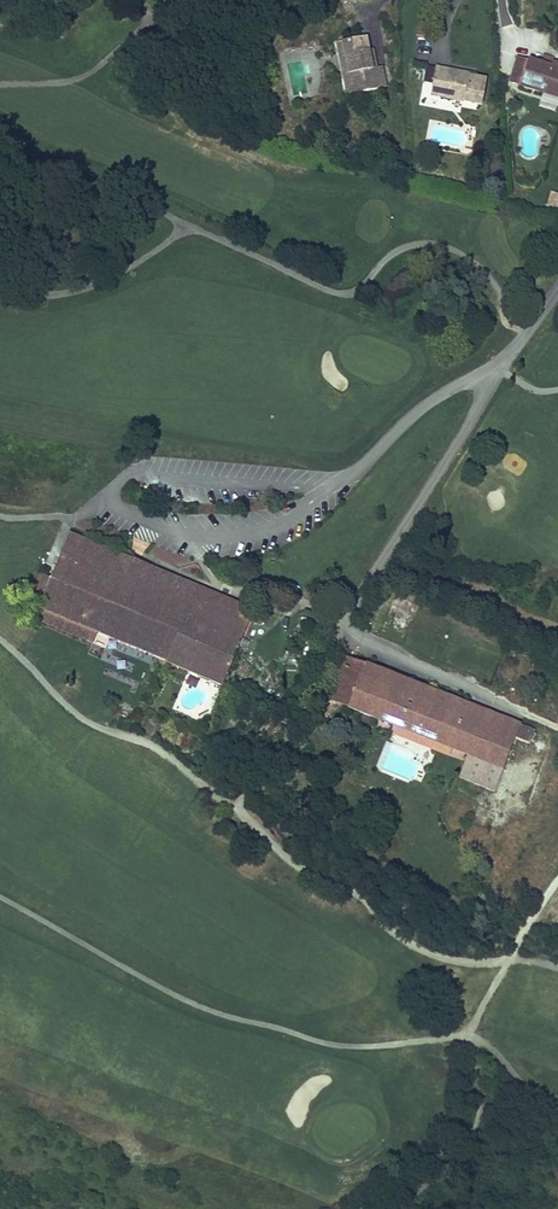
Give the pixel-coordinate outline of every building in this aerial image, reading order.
[(366,32),(334,38),(344,91),(386,83),(382,63),(373,64),(366,32)] [(516,47),(507,81),(541,91),(538,100),(557,105),(557,58),(551,56),(516,47)] [(486,74),(434,64),(429,94),(480,104),(486,74)] [(547,208),(557,209),(557,194),(549,192),(547,208)] [(168,657),(223,679),(252,607),(210,589),(208,597),(146,572),(149,565),(113,550),(110,557),(93,551),(96,544),(67,532),(49,577),(38,572),(27,601),(34,619),(91,641),(95,631),(162,658),(160,663),(165,665),(166,662),(168,657)] [(93,551),(110,557),(113,550),(96,544),(93,551)] [(208,597),(210,589),(149,565),(146,572),(208,597)] [(96,635),(94,643),(105,647),(108,639),(96,635)] [(220,684),(223,679),(168,657),(166,662),(220,684)] [(391,724),(450,746),(466,753),(457,776),(493,790),(513,736),(528,742),(534,728),(344,657),(328,701),(391,724)] [(447,753),(450,746),(391,724),(388,731),(447,753)]
